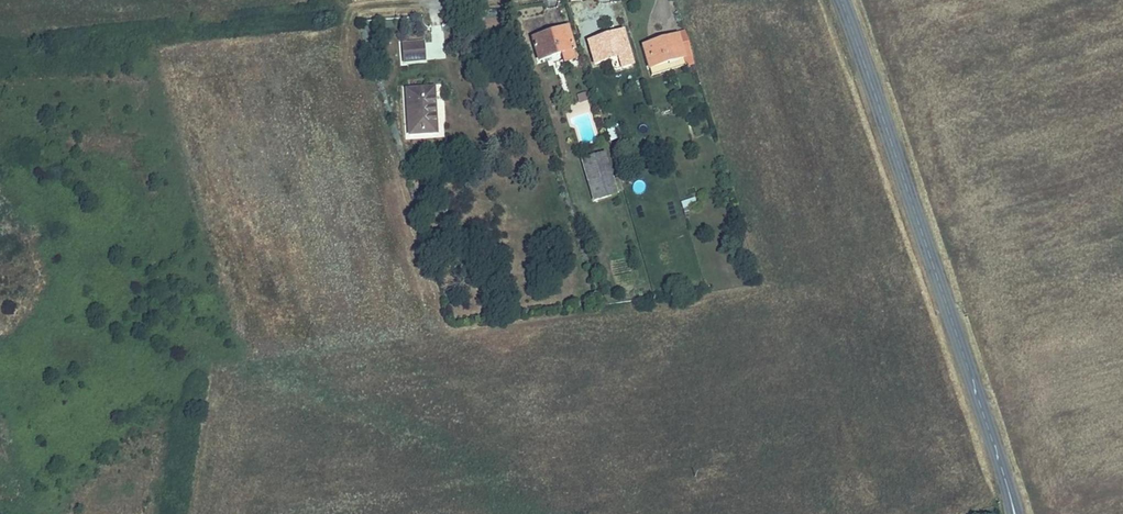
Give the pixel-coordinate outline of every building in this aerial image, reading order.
[(564,30),(533,41),(539,59),(560,53),(563,64),(573,60),(564,30)] [(621,33),(587,43),(593,65),(615,58),(619,69),(631,66),(621,33)] [(691,58),(684,37),(644,49),(650,69),(691,58)] [(421,62),(419,45),(400,46),(401,63),(421,62)] [(429,91),(407,92),(409,137),(432,137),(429,91)] [(580,159),(592,200),(614,193),(602,153),(580,159)]
